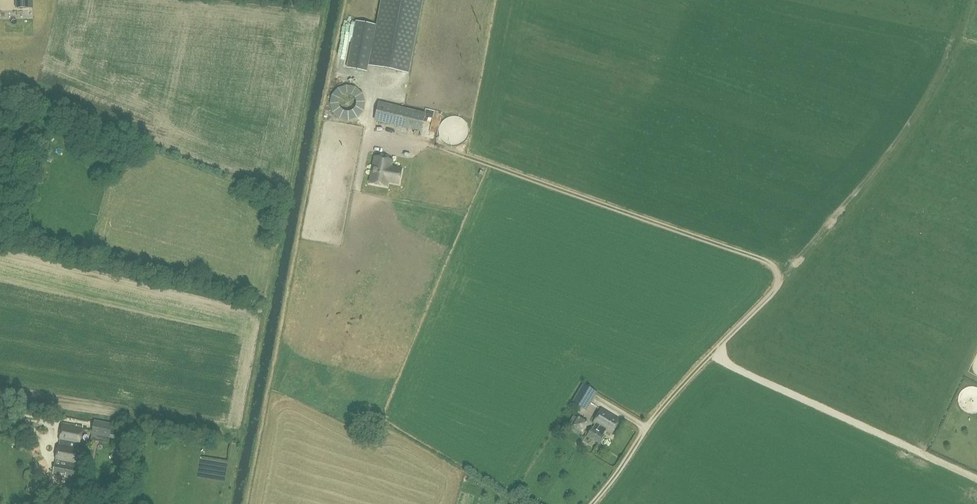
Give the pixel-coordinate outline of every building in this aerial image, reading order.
[(15,8),(33,8),(33,0),(15,0),(15,8)] [(356,21),(347,68),(367,72),(368,64),(409,72),(423,0),(381,0),(376,25),(356,21)] [(425,112),(379,101),(375,120),(421,131),(425,112)] [(373,155),(368,183),(388,187),(389,183),(399,185),(403,168),(392,166),(394,159),(373,155)] [(583,383),(572,402),(586,410),(597,392),(583,383)] [(620,419),(602,408),(594,422),(596,423),(593,428),(592,427),(586,436),(599,443),(604,435),(603,434),(606,429),(611,433),(620,419)] [(586,424),(573,415),(565,429),(578,436),(586,424)] [(91,435),(110,438),(110,435),(116,437),(118,427),(112,426),(112,423),(94,420),(91,435)] [(62,424),(59,439),(60,439),(79,443),(80,443),(83,428),(82,428),(62,424)] [(59,444),(59,445),(56,460),(60,461),(60,464),(75,466),(76,464),(78,448),(78,443),(79,443),(60,439),(59,444)] [(55,463),(53,474),(59,475),(60,473),(64,474),(64,476),(72,477),(73,476),(82,478),(82,475),(88,477),(90,471),(83,470),(83,469),(75,467),(75,466),(60,464),(55,463)]
